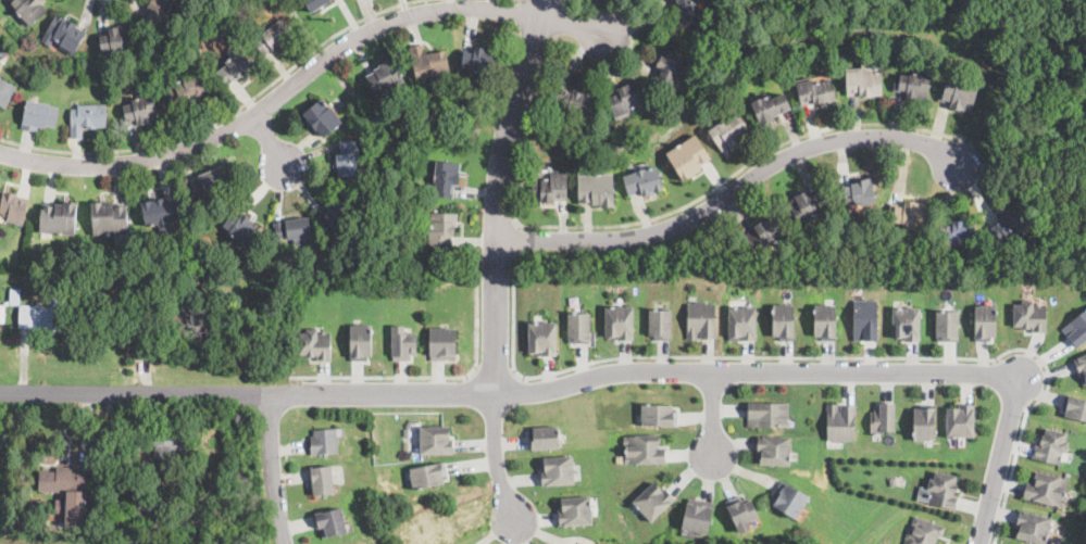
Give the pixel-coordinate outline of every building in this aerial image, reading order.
[(17,11),(8,0),(39,0),(48,10),(30,26),(16,12),(17,11)] [(141,17),(152,0),(176,0),(175,3),(179,7),(164,31),(141,17)] [(311,12),(304,0),(331,0),(321,7),(311,12)] [(677,10),(675,0),(695,0),(701,22),(678,28),(674,13),(674,11),(677,10)] [(239,17),(234,22),(228,15),(234,11),(239,17)] [(86,30),(73,54),(59,47),(61,42),(53,38),(49,46),(40,40),(55,13),(86,30)] [(295,37),(287,43),(282,48),(277,42),(263,54),(252,41),(280,18),(295,37)] [(129,23),(134,50),(112,53),(111,50),(99,51),(96,34),(109,31),(109,26),(129,23)] [(3,56),(0,54),(0,45),(1,43),(9,50),(3,56)] [(423,43),(425,53),(445,49),(449,71),(415,77),(409,47),(423,43)] [(496,48),(492,73),(471,71),(471,68),(462,67),(462,66),(459,65),(461,48),(475,49),(475,46),(496,48)] [(684,69),(681,77),(676,75),(672,88),(654,81),(660,67),(656,66),(663,47),(688,56),(684,69)] [(241,50),(255,68),(244,77),(241,74),(225,85),(216,73),(227,65),(226,62),(232,58),(230,56),(241,50)] [(389,88),(376,94),(366,76),(375,72),(374,69),(379,66),(378,64),(382,63),(392,58),(404,80),(389,88)] [(872,64),(872,73),(882,73),(883,96),(860,97),(860,96),(847,96),(847,67),(861,67),(861,63),(872,63),(872,64)] [(185,106),(175,111),(165,87),(183,79),(182,77),(197,71),(207,92),(186,102),(187,105),(185,106)] [(895,73),(910,75),(910,74),(931,76),(926,102),(907,99),(908,93),(892,91),(895,73)] [(5,106),(0,103),(0,77),(16,86),(15,88),(5,106)] [(615,117),(614,118),(606,94),(629,86),(628,81),(638,78),(647,102),(645,103),(646,104),(629,110),(631,112),(615,117)] [(832,79),(837,101),(824,104),(823,101),(801,105),(796,83),(812,79),(813,84),(832,79)] [(944,84),(956,86),(957,84),(977,89),(972,113),(951,107),(951,104),(938,101),(943,83),(944,84)] [(148,122),(148,125),(138,127),(136,122),(123,125),(118,106),(133,102),(133,99),(138,98),(136,90),(150,87),(159,118),(148,122)] [(561,88),(573,90),(574,88),(594,92),(588,115),(567,110),(567,107),(556,104),(560,87),(561,88)] [(784,92),(791,107),(777,114),(778,116),(774,117),(775,119),(762,126),(750,102),(763,97),(763,98),(771,94),(772,99),(784,92)] [(58,106),(54,127),(38,125),(37,130),(21,128),(25,99),(49,103),(49,105),(58,106)] [(321,99),(328,109),(332,106),(344,121),(324,137),(317,129),(315,131),(311,125),(310,126),(300,115),(321,99)] [(105,103),(105,127),(86,127),(86,125),(82,125),(82,137),(71,138),(71,109),(77,109),(77,104),(105,103)] [(739,114),(750,129),(739,137),(740,139),(723,152),(709,131),(727,119),(728,122),(739,114)] [(691,175),(684,180),(666,153),(695,134),(711,159),(700,166),(701,168),(691,175)] [(360,161),(360,172),(361,175),(338,176),(338,170),(333,170),(333,167),(332,161),(337,161),(337,153),(341,153),(340,140),(358,139),(360,161)] [(461,176),(460,184),(454,184),(453,198),(434,197),(437,162),(461,163),(461,176)] [(220,166),(227,185),(194,197),(188,180),(196,177),(197,180),(201,178),(199,174),(220,166)] [(664,189),(654,192),(642,195),(641,191),(629,194),(624,176),(658,166),(664,189)] [(542,169),(542,176),(566,175),(567,201),(532,201),(532,169),(542,169)] [(613,174),(615,205),(600,206),(600,204),(591,205),(591,203),(579,204),(578,176),(613,174)] [(872,177),(875,202),(853,205),(853,202),(840,204),(838,185),(857,182),(857,179),(872,177)] [(821,189),(828,203),(817,210),(820,213),(799,224),(787,201),(807,191),(809,195),(821,189)] [(8,216),(0,215),(0,191),(17,194),(17,195),(28,198),(23,223),(7,219),(8,216)] [(342,220),(335,230),(323,220),(326,216),(324,215),(332,205),(327,202),(335,192),(353,207),(342,220)] [(164,198),(165,205),(178,202),(182,222),(170,224),(171,230),(160,232),(159,224),(146,227),(140,203),(151,201),(151,202),(154,201),(154,200),(164,198)] [(1029,219),(1014,233),(1011,230),(1007,235),(1004,232),(999,237),(991,229),(1001,220),(1000,219),(1009,211),(1006,207),(1012,201),(1029,219)] [(101,202),(102,204),(113,203),(114,211),(115,211),(115,206),(124,206),(124,211),(127,211),(128,232),(93,236),(90,203),(101,202)] [(926,204),(924,228),(902,226),(902,224),(894,223),(894,219),(888,219),(889,203),(904,205),(906,202),(926,204)] [(68,203),(77,204),(74,236),(40,233),(42,204),(55,205),(55,203),(63,204),(63,203),(68,203)] [(239,215),(240,216),(242,213),(260,226),(247,245),(228,233),(230,230),(220,224),(229,210),(239,215)] [(452,248),(425,248),(425,231),(432,231),(432,213),(455,213),(455,235),(452,235),(452,248)] [(779,238),(757,254),(742,235),(765,218),(772,213),(786,232),(779,238)] [(303,237),(303,242),(294,244),(292,238),(276,240),(274,223),(309,217),(312,236),(303,237)] [(976,220),(974,243),(959,242),(959,246),(949,245),(948,249),(937,246),(939,223),(951,224),(952,219),(963,220),(963,218),(976,220)] [(334,265),(326,269),(323,264),(330,260),(334,265)] [(18,303),(9,303),(10,287),(20,287),(18,303)] [(18,303),(34,304),(34,299),(50,300),(51,288),(65,289),(64,329),(45,329),(45,327),(18,326),(18,303)] [(704,299),(704,302),(715,302),(715,338),(700,338),(700,333),(698,333),(698,339),(688,339),(688,302),(695,302),(695,300),(704,299)] [(852,340),(853,299),(878,299),(878,340),(852,340)] [(1034,299),(1034,304),(1047,304),(1046,331),(1032,331),(1032,327),(1020,327),(1020,325),(1013,325),(1013,303),(1022,303),(1022,299),(1034,299)] [(794,304),(794,340),(778,340),(778,336),(773,336),(773,302),(790,302),(790,303),(794,304)] [(832,303),(832,304),(836,304),(836,339),(821,339),(821,334),(813,334),(813,303),(832,303)] [(975,339),(975,304),(996,303),(997,336),(989,336),(989,339),(975,339)] [(634,305),(634,339),(617,339),(617,334),(606,334),(606,305),(634,305)] [(672,307),(671,339),(654,339),(654,334),(649,334),(650,308),(662,308),(662,305),(670,306),(670,307),(672,307)] [(757,305),(757,334),(756,334),(756,340),(728,339),(728,305),(757,305)] [(920,306),(920,334),(921,334),(921,340),(919,340),(907,340),(907,336),(901,336),(901,337),(891,337),(891,306),(920,306)] [(1061,328),(1085,306),(1085,339),(1077,346),(1061,328)] [(959,307),(958,340),(936,340),(937,309),(952,309),(952,307),(959,307)] [(183,308),(183,329),(141,329),(142,308),(183,308)] [(590,342),(567,342),(569,312),(591,313),(590,342)] [(557,320),(557,355),(540,354),(540,351),(528,351),(528,320),(557,320)] [(373,322),(372,354),(364,354),(364,359),(349,358),(350,324),(355,324),(355,321),(373,322)] [(405,331),(408,330),(408,328),(411,328),(411,331),(416,331),(416,354),(410,354),(410,358),(392,359),(391,325),(405,324),(405,331)] [(315,326),(315,327),(319,327),(319,331),(330,331),(330,359),(317,359),(316,355),(307,355),(307,353),(298,353),(298,331),(307,331),(307,328),(310,328),(310,326),(315,326)] [(430,359),(429,328),(440,328),(457,327),(458,358),(430,359)] [(1073,357),(1085,352),(1085,382),(1084,383),(1073,357)] [(1068,393),(1085,398),(1085,421),(1064,415),(1066,404),(1064,403),(1068,393)] [(789,426),(747,426),(748,401),(789,402),(789,426)] [(839,408),(840,408),(840,404),(857,404),(856,440),(846,439),(846,442),(835,442),(835,439),(827,439),(827,402),(839,402),(839,408)] [(872,432),(872,410),(879,410),(879,402),(895,402),(895,430),(882,430),(882,432),(872,432)] [(677,425),(642,423),(642,419),(641,419),(641,403),(674,403),(674,409),(677,409),(677,425)] [(914,440),(914,406),(922,406),(922,403),(936,403),(936,440),(914,440)] [(947,437),(946,406),(961,406),(961,403),(975,403),(975,408),(974,408),(974,435),(947,437)] [(190,431),(186,450),(180,448),(176,475),(157,471),(159,458),(153,457),(155,445),(146,443),(149,422),(190,431)] [(560,447),(530,448),(528,426),(559,425),(560,447)] [(450,426),(450,438),(453,438),(453,452),(420,453),(420,445),(417,443),(417,440),(421,439),(420,434),(419,434),(419,430),(420,430),(420,426),(450,426)] [(338,451),(311,453),(310,434),(313,434),(313,428),(336,427),(338,451)] [(1068,432),(1065,440),(1069,441),(1068,444),(1071,445),(1070,451),(1063,448),(1060,464),(1033,457),(1034,454),(1033,453),(1034,447),(1037,447),(1040,434),(1044,434),(1045,427),(1068,432)] [(660,433),(660,445),(658,445),(658,447),(665,447),(666,461),(625,463),(624,443),(623,443),(623,435),(625,435),(625,434),(660,433)] [(790,464),(757,461),(758,435),(791,437),(790,464)] [(575,481),(541,484),(539,457),(573,455),(575,481)] [(444,482),(413,489),(410,471),(411,471),(410,467),(445,460),(448,473),(442,475),(444,482)] [(313,494),(310,466),(330,464),(335,491),(313,494)] [(71,467),(71,472),(86,473),(86,492),(39,491),(39,471),(55,471),(55,467),(71,467)] [(958,475),(956,482),(957,482),(954,493),(959,493),(956,507),(928,502),(932,489),(928,489),(931,477),(934,478),(936,469),(958,475)] [(1069,476),(1063,506),(1023,497),(1026,480),(1033,482),(1036,469),(1069,476)] [(654,480),(658,484),(661,482),(675,498),(651,521),(638,507),(636,509),(634,506),(636,504),(633,501),(654,480)] [(796,517),(770,501),(783,480),(809,496),(796,517)] [(740,493),(742,498),(750,495),(759,516),(749,520),(752,528),(739,533),(725,499),(740,493)] [(591,496),(592,522),(560,524),(559,509),(562,509),(562,506),(561,506),(561,497),(591,496)] [(703,497),(702,498),(712,501),(711,505),(713,506),(708,533),(683,528),(689,496),(698,498),(699,496),(703,497)] [(101,509),(90,510),(90,502),(101,502),(101,509)] [(347,529),(323,536),(320,527),(317,528),(313,513),(340,505),(347,529)] [(1048,531),(1045,543),(1044,543),(1016,537),(1020,522),(1018,521),(1020,511),(1024,513),(1024,509),(1052,517),(1050,523),(1051,526),(1050,530),(1048,531)] [(936,542),(941,543),(904,543),(908,537),(906,536),(914,514),(946,526),(943,535),(939,534),(936,542)]
